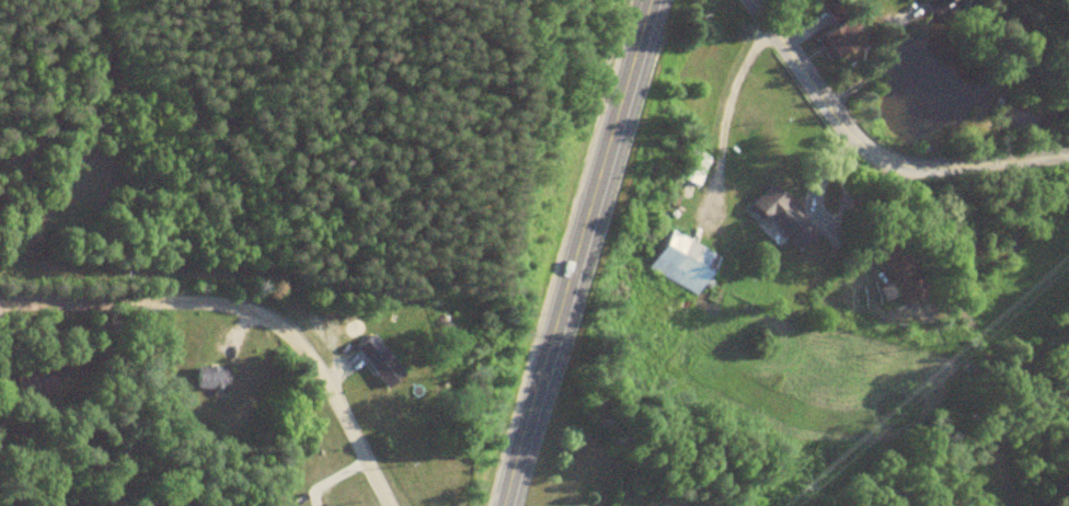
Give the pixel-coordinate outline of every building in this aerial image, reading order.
[(857,48),(852,39),(860,35),(851,18),(815,38),(829,63),(857,48)] [(677,177),(700,186),(712,156),(689,147),(677,177)] [(772,185),(754,203),(802,252),(820,234),(772,185)] [(652,268),(699,294),(720,257),(674,230),(652,268)] [(905,237),(878,246),(892,283),(880,287),(885,300),(901,295),(905,306),(927,298),(905,237)] [(388,388),(407,374),(375,331),(357,346),(388,388)] [(228,387),(228,366),(197,366),(197,387),(228,387)]
